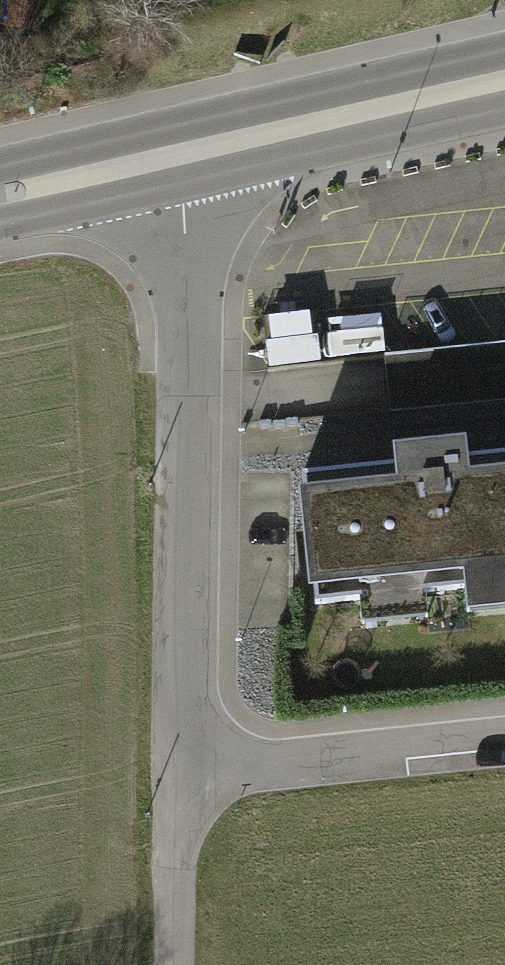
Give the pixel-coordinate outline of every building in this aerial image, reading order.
[(386,356),(392,415),(504,403),(504,344),(386,356)] [(477,465),(475,447),(400,455),(401,472),(303,482),(316,613),(362,608),(364,629),(504,615),(504,462),(477,465)]
